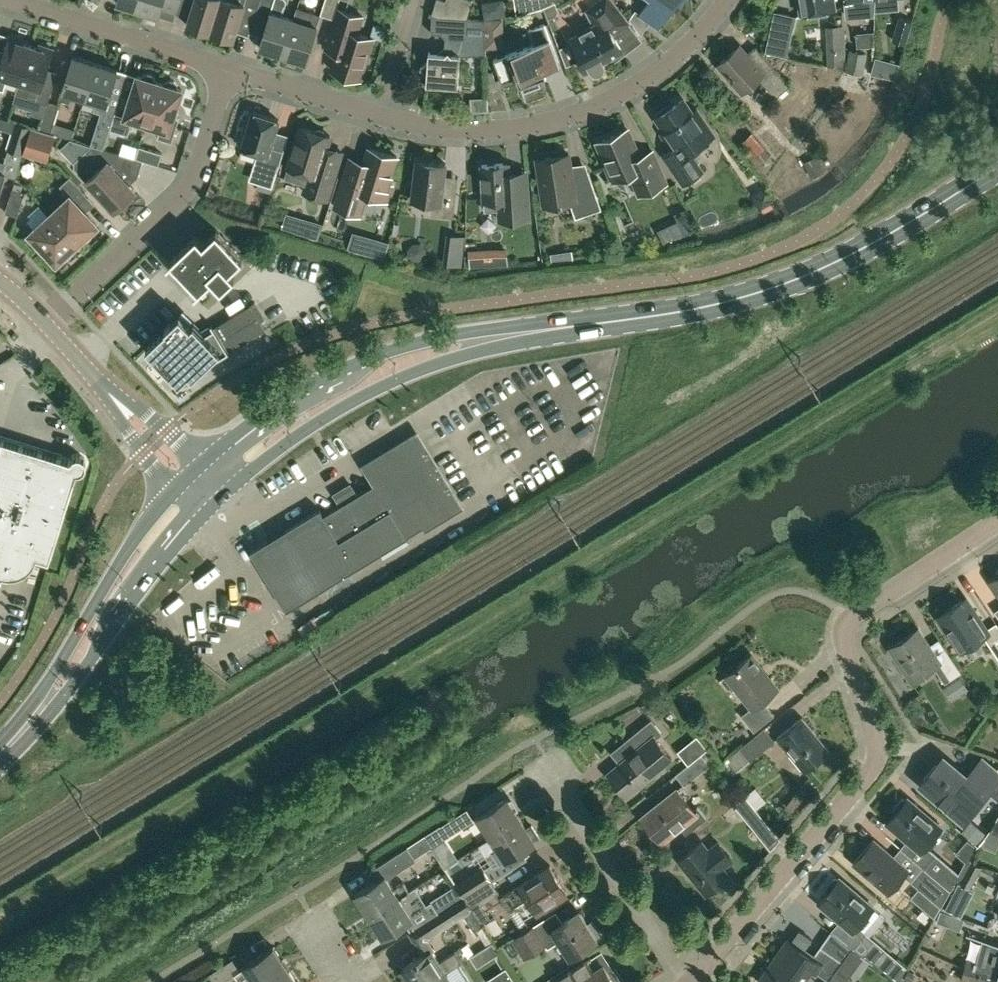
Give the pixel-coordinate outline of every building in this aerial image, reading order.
[(140,0),(117,0),(116,2),(137,8),(140,0)] [(137,8),(158,15),(163,0),(140,0),(137,8)] [(186,24),(210,31),(219,0),(194,0),(186,24)] [(210,31),(233,38),(242,12),(255,16),(259,0),(219,0),(210,31)] [(255,16),(267,20),(259,46),(283,53),(294,17),(293,17),(282,14),(286,0),(259,0),(255,16)] [(339,0),(324,0),(320,13),(334,17),(339,0)] [(432,13),(439,15),(467,17),(472,0),(456,0),(456,2),(450,0),(436,0),(432,13)] [(516,15),(544,7),(556,1),(556,0),(514,0),(516,15)] [(629,21),(613,0),(598,0),(587,9),(595,23),(571,36),(581,54),(577,56),(585,70),(591,67),(594,70),(598,71),(602,69),(604,65),(603,61),(622,50),(613,33),(629,21)] [(640,13),(658,26),(677,0),(649,0),(640,13)] [(835,6),(834,0),(798,0),(800,11),(835,6)] [(846,14),(874,12),(875,0),(845,0),(846,14)] [(294,17),(283,53),(306,61),(319,19),(318,17),(314,16),(315,11),(297,6),(293,17),(294,17)] [(363,15),(338,7),(328,39),(325,50),(336,54),(332,69),(360,78),(373,37),(357,32),(363,15)] [(765,50),(786,54),(795,15),(774,10),(765,50)] [(439,15),(432,13),(429,13),(429,14),(432,15),(431,31),(441,32),(449,41),(437,52),(429,51),(428,59),(420,67),(427,75),(426,83),(458,85),(460,53),(458,53),(459,42),(466,36),(483,37),(484,55),(486,55),(484,18),(467,17),(439,15)] [(911,20),(899,17),(893,38),(904,41),(911,20)] [(544,67),(559,61),(544,22),(528,28),(534,43),(495,58),(503,82),(517,78),(519,84),(521,84),(523,91),(542,84),(539,77),(546,74),(544,67)] [(846,64),(844,24),(826,25),(828,64),(846,64)] [(19,80),(30,44),(23,42),(24,39),(9,35),(5,47),(0,45),(0,89),(4,90),(8,76),(19,80)] [(776,95),(790,83),(756,44),(748,52),(740,43),(718,63),(742,90),(759,76),(776,95)] [(26,97),(47,103),(48,101),(56,75),(45,72),(53,48),(39,44),(38,46),(30,44),(19,80),(14,93),(26,97)] [(847,69),(862,72),(866,52),(851,49),(847,69)] [(71,93),(84,97),(95,62),(73,55),(59,98),(69,101),(71,93)] [(118,68),(95,62),(84,97),(96,101),(94,108),(114,115),(117,105),(121,92),(111,89),(118,68)] [(133,119),(146,123),(159,81),(156,80),(155,76),(152,73),(148,72),(144,73),(141,76),(137,74),(126,108),(117,105),(114,115),(110,128),(128,134),(133,119)] [(160,127),(157,137),(172,141),(179,117),(174,115),(182,88),(178,87),(177,83),(174,80),(170,79),(166,80),(163,83),(159,81),(146,123),(160,127)] [(673,105),(670,101),(655,112),(657,115),(657,116),(676,145),(664,153),(683,182),(701,170),(689,150),(713,134),(703,121),(700,123),(683,98),(673,105)] [(51,131),(59,105),(48,101),(47,103),(39,128),(51,131)] [(297,127),(299,109),(288,108),(286,125),(297,127)] [(255,164),(259,165),(254,181),(272,186),(285,145),(271,141),(278,118),(253,110),(242,147),(258,152),(255,164)] [(15,120),(7,147),(23,152),(31,125),(15,120)] [(304,191),(327,198),(342,151),(327,146),(330,134),(326,133),(324,130),(318,128),(315,130),(301,125),(289,166),(310,172),(304,191)] [(23,152),(46,160),(54,133),(31,126),(23,152)] [(640,194),(666,182),(652,150),(639,155),(627,128),(598,140),(608,164),(605,165),(611,177),(613,176),(614,180),(631,173),(640,194)] [(75,166),(87,179),(114,209),(135,189),(118,171),(122,166),(128,173),(137,175),(142,160),(92,145),(75,161),(75,166)] [(158,164),(162,152),(139,145),(135,157),(158,164)] [(388,182),(397,155),(369,147),(365,161),(350,157),(335,206),(359,214),(366,193),(386,199),(391,183),(388,182)] [(572,172),(569,153),(537,157),(543,204),(570,200),(575,217),(601,208),(588,170),(572,172)] [(432,201),(430,214),(453,216),(457,190),(443,188),(446,162),(417,159),(412,199),(432,201)] [(500,219),(529,218),(526,170),(509,171),(508,161),(482,163),(484,200),(498,199),(500,219)] [(69,195),(49,214),(77,243),(80,239),(82,240),(85,240),(88,240),(90,239),(91,237),(92,236),(93,234),(93,232),(93,230),(92,228),(97,224),(77,202),(86,194),(69,176),(60,185),(69,195)] [(5,211),(17,215),(24,192),(12,188),(5,211)] [(778,205),(775,200),(763,206),(766,212),(778,205)] [(686,208),(675,213),(679,221),(685,234),(696,229),(686,208)] [(72,247),(77,243),(49,214),(29,233),(56,262),(60,258),(63,259),(65,259),(67,258),(70,257),(71,255),(72,253),(73,251),(73,249),(72,247)] [(199,290),(212,278),(221,288),(235,275),(230,270),(243,257),(217,230),(203,242),(197,235),(170,260),(199,290)] [(461,268),(464,239),(452,237),(451,251),(447,250),(445,266),(461,268)] [(387,248),(376,244),(372,258),(383,261),(387,248)] [(470,268),(489,267),(488,249),(468,250),(470,268)] [(146,347),(179,381),(189,372),(192,376),(210,359),(212,361),(210,362),(211,363),(229,352),(229,351),(266,329),(261,321),(265,319),(255,302),(251,304),(214,326),(212,324),(211,325),(213,329),(207,335),(195,323),(192,326),(181,315),(166,329),(166,328),(146,347)] [(320,508),(250,550),(286,609),(320,589),(424,526),(458,505),(416,436),(364,467),(374,484),(358,494),(353,486),(335,497),(340,505),(324,515),(320,508)] [(1,438),(0,441),(0,583),(3,573),(8,574),(13,574),(15,574),(20,573),(24,571),(29,568),(32,565),(35,561),(37,556),(49,559),(77,471),(81,471),(84,469),(86,465),(86,461),(84,457),(81,455),(77,455),(73,456),(70,459),(1,438)] [(997,622),(988,628),(967,597),(938,616),(961,651),(985,636),(997,656),(997,622)] [(946,682),(962,672),(945,645),(934,652),(919,629),(890,648),(912,682),(935,666),(946,682)] [(762,699),(778,686),(751,653),(726,674),(752,706),(741,714),(754,730),(774,714),(762,699)] [(805,770),(829,750),(802,717),(777,737),(805,770)] [(661,767),(673,757),(657,738),(663,733),(652,719),(627,739),(636,750),(608,772),(628,796),(662,769),(661,767)] [(730,776),(750,760),(775,740),(765,727),(720,764),(730,776)] [(702,754),(676,774),(684,785),(710,764),(702,754)] [(983,758),(967,776),(943,756),(921,782),(964,818),(992,785),(997,790),(997,770),(983,758)] [(750,795),(762,807),(772,798),(760,785),(750,795)] [(686,833),(707,817),(698,806),(694,809),(678,789),(644,816),(662,839),(680,825),(686,833)] [(734,803),(760,835),(771,826),(745,795),(734,803)] [(508,797),(480,815),(493,836),(480,844),(481,845),(522,819),(508,797)] [(951,889),(958,881),(962,874),(926,844),(942,826),(908,798),(907,799),(905,797),(901,797),(894,806),(895,810),(896,812),(888,822),(913,843),(907,851),(951,889)] [(797,799),(787,810),(799,820),(809,809),(797,799)] [(441,825),(424,835),(432,847),(444,839),(474,820),(468,809),(441,825)] [(522,819),(481,845),(487,855),(493,851),(501,863),(511,856),(536,841),(535,839),(540,836),(533,824),(527,827),(522,819)] [(424,835),(409,845),(416,857),(432,847),(424,835)] [(942,906),(951,889),(907,851),(901,847),(894,855),(874,838),(853,863),(889,893),(904,874),(937,902),(942,906)] [(706,894),(730,875),(723,866),(732,858),(720,843),(711,851),(703,841),(679,861),(706,894)] [(410,890),(404,881),(394,887),(388,877),(417,858),(416,857),(409,845),(371,869),(371,871),(374,869),(380,878),(356,893),(370,915),(410,890)] [(962,874),(958,881),(971,888),(983,866),(970,859),(962,874)] [(538,910),(568,891),(551,864),(501,896),(509,909),(529,896),(538,910)] [(484,868),(457,885),(465,896),(490,880),(491,879),(484,868)] [(730,875),(720,883),(730,896),(739,886),(730,875)] [(845,923),(836,934),(854,945),(873,962),(885,948),(858,925),(874,906),(840,878),(839,879),(837,877),(834,877),(826,886),(827,889),(829,891),(820,902),(845,923)] [(490,880),(465,896),(472,907),(481,922),(489,916),(480,902),(497,891),(491,881),(490,880)] [(432,900),(439,912),(465,896),(457,885),(432,900)] [(413,917),(412,915),(427,905),(415,886),(410,890),(370,915),(383,936),(413,917)] [(433,949),(435,947),(427,935),(472,907),(465,896),(439,912),(409,931),(424,954),(403,967),(413,981),(429,981),(462,961),(455,951),(440,960),(433,949)] [(962,916),(968,905),(952,897),(946,908),(962,916)] [(937,902),(929,912),(935,917),(942,906),(937,902)] [(549,947),(560,940),(570,955),(598,938),(582,912),(569,920),(567,918),(543,934),(537,923),(513,938),(525,957),(546,944),(549,947)] [(829,980),(837,969),(854,945),(836,934),(831,931),(813,957),(788,939),(758,981),(760,981),(802,981),(812,968),(829,980)] [(997,977),(997,943),(981,937),(980,939),(989,941),(983,963),(974,960),(974,961),(966,959),(963,969),(987,974),(997,977)] [(255,981),(263,981),(287,967),(274,945),(244,964),(244,965),(239,968),(232,958),(209,973),(215,981),(219,981),(235,972),(240,980),(249,974),(255,981)] [(891,952),(883,961),(896,972),(904,963),(891,952)] [(598,966),(592,956),(556,979),(557,981),(621,981),(622,981),(615,971),(611,973),(604,963),(598,966)] [(453,981),(465,975),(458,964),(462,962),(462,961),(429,981),(454,981),(453,981)] [(287,967),(263,981),(297,981),(287,967)] [(487,979),(489,981),(516,981),(506,967),(487,979)] [(837,969),(829,980),(828,981),(851,981),(853,979),(837,969)] [(987,974),(963,969),(961,979),(976,981),(985,981),(987,974)]
